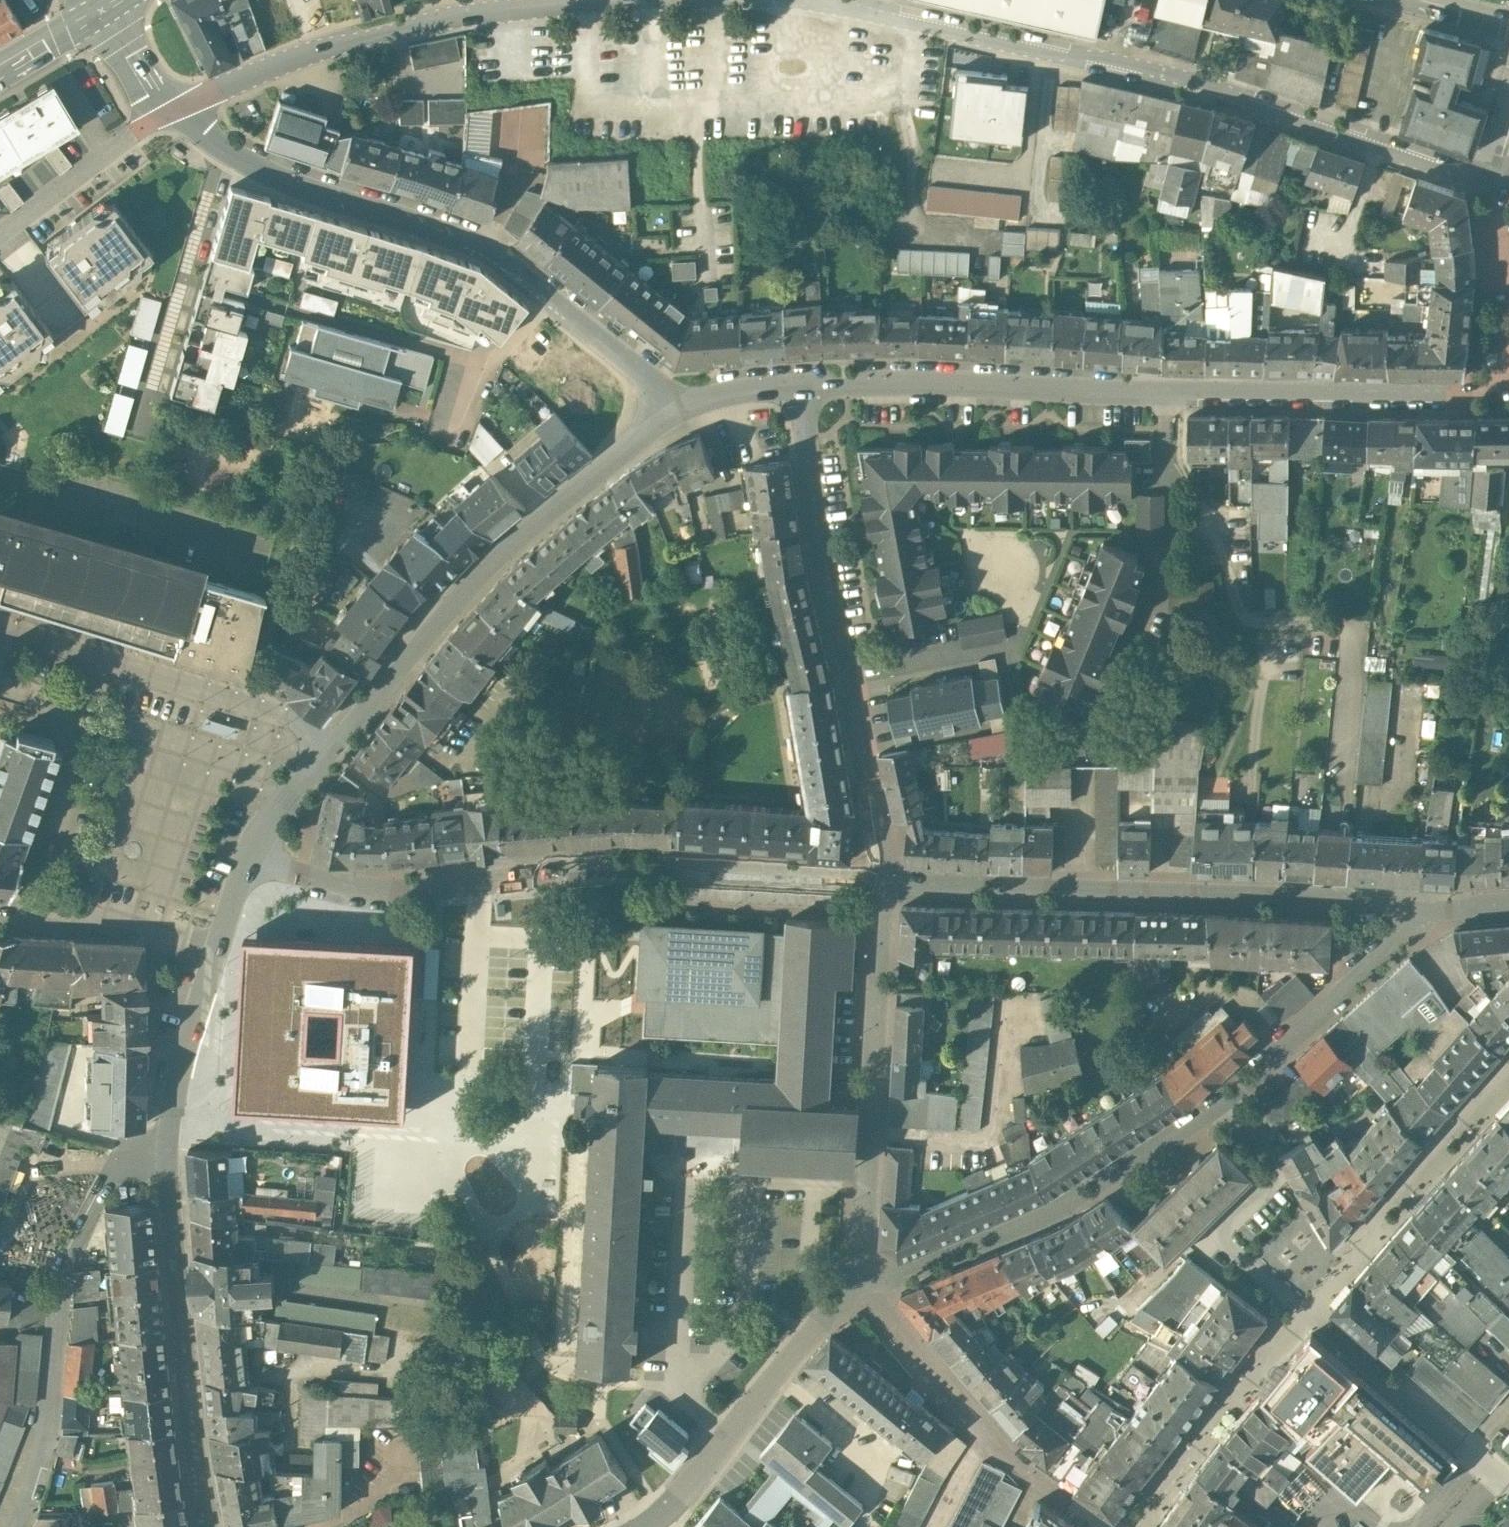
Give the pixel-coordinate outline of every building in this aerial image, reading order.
[(5,0),(0,0),(0,41),(21,28),(5,0)] [(187,29),(186,30),(191,40),(192,39),(208,72),(234,61),(224,40),(221,33),(220,33),(215,22),(227,16),(225,8),(221,0),(172,0),(187,29)] [(225,8),(245,0),(221,0),(225,8)] [(225,8),(227,16),(237,44),(243,58),(266,49),(247,0),(245,0),(225,8)] [(361,15),(394,6),(392,0),(356,0),(361,15)] [(1096,38),(1105,0),(926,0),(1096,38)] [(1203,18),(1207,0),(1155,0),(1154,7),(1203,18)] [(1203,18),(1246,29),(1278,38),(1280,32),(1286,0),(1207,0),(1203,18)] [(320,2),(299,8),(304,29),(326,22),(320,2)] [(1374,30),(1353,26),(1348,47),(1348,48),(1369,52),(1374,30)] [(1416,84),(1407,110),(1407,111),(1401,130),(1457,149),(1472,103),(1455,98),(1461,80),(1464,81),(1470,59),(1467,58),(1471,40),(1425,28),(1415,69),(1436,74),(1431,89),(1416,84)] [(1278,38),(1246,29),(1236,74),(1268,85),(1278,38)] [(471,53),(466,30),(408,43),(413,66),(471,53)] [(1333,44),(1280,32),(1278,38),(1268,85),(1321,102),(1333,44)] [(1348,47),(1336,45),(1332,66),(1343,69),(1348,48),(1348,47)] [(1369,52),(1348,48),(1343,69),(1336,102),(1357,106),(1369,52)] [(1008,74),(958,68),(951,132),(970,134),(969,136),(1013,141),(1013,139),(1023,140),(1029,86),(1007,84),(1008,74)] [(1134,90),(1083,78),(1083,86),(1078,130),(1077,148),(1115,158),(1134,90)] [(22,160),(43,148),(40,143),(52,136),(55,141),(77,127),(51,83),(29,97),(32,102),(20,109),(17,104),(0,114),(0,126),(22,160)] [(1083,86),(1059,84),(1055,128),(1078,130),(1083,86)] [(1184,101),(1134,90),(1115,158),(1169,161),(1172,149),(1184,101)] [(293,106),(280,102),(281,99),(278,99),(265,140),(333,166),(340,168),(350,132),(336,134),(338,128),(336,127),(336,129),(323,125),(326,114),(324,113),(323,116),(310,111),(311,109),(309,108),(308,111),(295,107),(296,104),(293,103),(293,106)] [(466,110),(465,110),(465,117),(462,153),(477,156),(548,171),(542,193),(542,194),(549,197),(553,198),(556,159),(549,160),(549,141),(550,100),(466,110)] [(1216,109),(1184,101),(1172,149),(1209,157),(1221,111),(1216,109)] [(1256,123),(1221,111),(1209,157),(1204,178),(1233,188),(1256,123)] [(0,126),(0,170),(2,173),(22,160),(0,126)] [(1319,144),(1269,127),(1246,199),(1295,205),(1319,144)] [(399,146),(351,132),(339,172),(389,186),(399,147),(399,146)] [(72,164),(57,145),(45,154),(60,173),(72,164)] [(427,155),(399,147),(389,186),(418,195),(450,206),(461,164),(443,159),(444,153),(429,149),(427,155)] [(477,156),(462,153),(461,164),(472,168),(475,164),(477,156)] [(629,155),(583,158),(577,206),(632,207),(629,155)] [(1076,157),(1052,155),(1048,200),(1072,202),(1076,157)] [(583,158),(556,159),(553,198),(577,206),(583,158)] [(1201,168),(1169,161),(1160,195),(1193,203),(1201,168)] [(1361,172),(1329,162),(1322,183),(1334,187),(1332,194),(1352,201),(1361,172)] [(461,164),(450,206),(488,220),(499,177),(472,168),(461,164)] [(1397,171),(1383,210),(1404,216),(1417,178),(1397,171)] [(1466,195),(1417,178),(1404,216),(1430,225),(1433,250),(1437,249),(1473,243),(1466,195)] [(9,182),(0,188),(0,195),(11,210),(23,201),(9,182)] [(230,185),(210,255),(254,267),(294,279),(299,262),(453,311),(495,343),(527,306),(478,266),(315,211),(230,185)] [(1022,196),(929,185),(927,209),(1019,219),(1022,196)] [(527,190),(505,228),(520,240),(544,201),(545,202),(549,197),(542,194),(542,193),(527,190)] [(1230,198),(1214,195),(1212,215),(1228,217),(1230,198)] [(545,202),(544,201),(520,240),(546,261),(574,225),(545,202)] [(152,254),(113,202),(102,212),(92,210),(58,237),(57,247),(45,255),(83,305),(95,297),(106,298),(139,272),(140,262),(152,254)] [(574,225),(546,261),(601,305),(602,305),(630,270),(574,225)] [(1060,229),(1026,226),(1026,232),(1025,244),(1025,249),(1059,251),(1060,229)] [(1026,232),(1003,230),(1002,242),(1025,244),(1026,232)] [(817,238),(807,239),(808,260),(819,259),(817,238)] [(1025,244),(1002,242),(1002,254),(1025,255),(1025,249),(1025,244)] [(1473,243),(1437,249),(1438,280),(1474,282),(1473,243)] [(911,249),(899,249),(898,272),(910,272),(911,249)] [(923,250),(911,249),(910,272),(921,273),(923,250)] [(1414,256),(1404,258),(1386,260),(1385,278),(1406,279),(1438,280),(1437,249),(1433,250),(1425,253),(1414,256)] [(934,250),(923,250),(921,273),(933,273),(935,251),(934,250)] [(946,251),(935,251),(933,273),(945,274),(946,251)] [(958,252),(946,251),(945,274),(957,275),(958,252)] [(970,252),(958,252),(957,275),(969,275),(970,252)] [(201,285),(200,290),(244,303),(245,297),(254,267),(210,255),(201,285)] [(1001,256),(990,255),(988,278),(1000,279),(1001,256)] [(808,260),(805,261),(806,281),(820,280),(819,259),(808,260)] [(695,260),(674,262),(675,278),(696,276),(695,260)] [(1326,276),(1273,265),(1272,291),(1271,298),(1322,309),(1323,300),(1324,300),(1326,276)] [(624,323),(654,288),(631,270),(630,270),(602,305),(624,323)] [(1198,270),(1159,270),(1159,279),(1162,321),(1162,328),(1186,330),(1187,317),(1203,318),(1198,270)] [(1159,279),(1139,280),(1142,319),(1162,321),(1159,279)] [(1438,280),(1406,279),(1406,299),(1473,303),(1474,282),(1438,280)] [(12,280),(0,291),(0,374),(7,375),(38,352),(40,340),(52,332),(12,280)] [(820,280),(806,281),(808,304),(821,303),(822,303),(820,280)] [(306,286),(301,303),(335,313),(340,297),(306,286)] [(717,286),(706,287),(707,298),(718,297),(717,286)] [(1252,288),(1230,287),(1231,306),(1233,338),(1209,336),(1207,371),(1264,372),(1270,328),(1271,298),(1272,291),(1258,290),(1258,298),(1251,298),(1252,288)] [(654,288),(624,323),(646,341),(650,336),(675,305),(670,301),(654,288)] [(244,303),(200,290),(192,316),(206,321),(236,329),(244,303)] [(144,292),(133,330),(153,335),(164,297),(144,292)] [(675,305),(650,336),(659,343),(683,312),(684,312),(685,313),(687,310),(672,298),(670,301),(675,305)] [(1431,335),(1431,374),(1465,375),(1469,339),(1473,303),(1406,299),(1392,298),(1392,311),(1399,312),(1399,315),(1430,316),(1428,330),(1431,330),(1431,335)] [(1324,300),(1323,300),(1322,309),(1320,329),(1313,373),(1335,373),(1341,335),(1333,334),(1336,301),(1324,300)] [(961,318),(920,315),(920,352),(970,355),(972,307),(972,302),(963,301),(961,318)] [(808,304),(784,307),(784,310),(789,357),(825,353),(822,309),(821,303),(808,304)] [(1231,306),(1207,307),(1209,336),(1233,338),(1231,306)] [(1008,308),(972,307),(970,355),(1007,357),(1008,310),(1008,308)] [(284,314),(268,309),(264,320),(281,325),(284,314)] [(881,309),(822,309),(825,353),(880,352),(881,315),(881,309)] [(784,310),(742,314),(742,315),(743,361),(789,357),(784,310)] [(1055,314),(1008,310),(1007,357),(1057,360),(1055,314)] [(708,364),(707,317),(692,318),(685,313),(684,312),(683,312),(659,343),(655,348),(677,366),(708,364)] [(1086,315),(1055,312),(1055,314),(1057,360),(1085,363),(1086,315)] [(707,317),(708,364),(743,361),(742,315),(741,315),(707,317)] [(881,315),(880,352),(920,352),(920,315),(881,315)] [(1121,317),(1086,315),(1085,363),(1123,366),(1125,342),(1121,342),(1121,328),(1121,317)] [(206,321),(192,316),(190,325),(204,329),(206,321)] [(1142,319),(1121,317),(1121,328),(1121,342),(1125,342),(1123,366),(1163,369),(1162,328),(1162,321),(1142,319)] [(405,348),(302,318),(301,320),(303,320),(295,346),(290,345),(289,346),(292,347),(285,371),(315,380),(314,385),(313,390),(357,402),(358,397),(359,398),(360,393),(391,402),(398,378),(400,378),(401,377),(395,375),(403,349),(405,349),(405,348)] [(236,329),(206,321),(204,329),(200,343),(240,355),(246,332),(236,329)] [(1388,334),(1387,327),(1343,327),(1341,335),(1335,373),(1390,374),(1388,334)] [(1209,336),(1186,334),(1186,330),(1162,328),(1163,369),(1207,371),(1209,336)] [(1320,329),(1270,328),(1264,372),(1313,373),(1320,329)] [(1431,374),(1431,335),(1388,334),(1390,374),(1431,374)] [(240,355),(200,343),(195,361),(192,370),(222,378),(222,379),(232,382),(240,355)] [(195,361),(181,357),(178,366),(192,370),(195,361)] [(192,370),(178,366),(170,394),(195,401),(196,399),(213,405),(220,381),(221,381),(222,379),(222,378),(192,370)] [(572,431),(555,411),(537,426),(544,434),(575,468),(593,454),(572,431)] [(1231,415),(1189,415),(1189,458),(1231,458),(1231,415)] [(1252,415),(1231,415),(1231,458),(1231,461),(1242,462),(1242,481),(1247,481),(1247,476),(1253,476),(1252,453),(1252,415)] [(1290,416),(1252,415),(1252,453),(1258,453),(1258,463),(1272,463),(1272,480),(1253,481),(1253,509),(1287,508),(1289,508),(1289,456),(1290,416)] [(1325,416),(1290,416),(1289,456),(1323,456),(1323,454),(1325,416)] [(1369,417),(1325,416),(1323,454),(1367,457),(1369,417)] [(1397,417),(1369,417),(1367,457),(1393,458),(1395,458),(1397,417)] [(1419,417),(1397,417),(1395,458),(1393,458),(1390,486),(1403,487),(1405,464),(1414,465),(1415,459),(1419,417)] [(1477,418),(1419,417),(1415,459),(1444,459),(1474,460),(1477,418)] [(1477,418),(1474,460),(1473,464),(1478,465),(1487,466),(1487,455),(1508,455),(1508,418),(1477,418)] [(480,420),(471,446),(486,462),(504,445),(480,420)] [(575,468),(544,434),(516,457),(547,491),(575,468)] [(701,434),(667,447),(677,463),(683,478),(686,488),(716,477),(715,470),(701,434)] [(1073,445),(1072,496),(1074,496),(1073,505),(1107,505),(1107,496),(1133,497),(1133,460),(1150,460),(1151,438),(1125,438),(1125,449),(1109,449),(1109,446),(1085,445),(1085,443),(1073,443),(1073,445)] [(924,486),(925,446),(922,446),(922,443),(896,443),(896,447),(859,447),(867,491),(924,486)] [(1010,505),(1012,445),(1012,443),(999,443),(999,445),(991,445),(990,448),(955,448),(955,443),(929,443),(928,446),(925,446),(924,486),(932,486),(932,495),(947,495),(947,500),(970,500),(970,495),(993,495),(993,505),(1010,505)] [(1072,496),(1073,445),(1064,445),(1064,449),(1035,448),(1034,445),(1012,445),(1010,505),(1026,505),(1026,496),(1072,496)] [(667,447),(630,470),(649,499),(675,483),(680,503),(689,501),(686,488),(683,478),(677,463),(667,447)] [(1474,460),(1444,459),(1441,505),(1442,505),(1470,505),(1473,464),(1474,460)] [(790,460),(747,466),(753,506),(796,501),(790,460)] [(1242,462),(1231,461),(1232,481),(1242,481),(1242,462)] [(1487,466),(1478,465),(1474,504),(1502,506),(1505,468),(1487,466)] [(649,499),(630,470),(611,485),(631,517),(633,519),(633,523),(635,521),(638,526),(651,516),(647,512),(654,506),(653,504),(649,499)] [(503,487),(493,475),(472,493),(457,505),(463,510),(493,536),(527,508),(503,487)] [(464,483),(448,497),(450,499),(457,505),(472,493),(464,483)] [(611,485),(588,503),(587,503),(579,510),(579,511),(557,529),(581,558),(587,553),(615,530),(631,517),(611,485)] [(924,486),(867,491),(863,492),(871,537),(875,536),(882,573),(929,566),(919,510),(910,512),(909,504),(924,486)] [(743,487),(728,489),(730,509),(745,507),(743,487)] [(728,489),(718,491),(722,510),(730,509),(728,489)] [(718,491),(705,493),(716,539),(728,537),(722,510),(718,491)] [(1164,495),(1138,494),(1138,538),(1163,539),(1164,495)] [(457,505),(450,499),(443,506),(443,507),(457,518),(463,510),(457,505)] [(796,501),(753,506),(756,533),(763,532),(799,529),(796,501)] [(1502,506),(1474,504),(1473,512),(1474,527),(1502,530),(1501,515),(1502,506)] [(1248,508),(1227,508),(1227,529),(1248,529),(1248,508)] [(1287,508),(1253,509),(1253,523),(1259,523),(1259,537),(1286,536),(1287,508)] [(457,518),(448,529),(442,529),(427,518),(420,530),(417,528),(417,529),(438,541),(466,564),(493,536),(463,510),(457,518)] [(631,517),(615,530),(623,595),(644,593),(636,536),(633,523),(633,519),(631,517)] [(15,525),(0,521),(0,572),(3,573),(0,585),(0,600),(245,677),(262,598),(264,598),(265,597),(28,528),(15,525)] [(1502,530),(1474,527),(1463,606),(1492,609),(1502,530)] [(417,529),(400,548),(399,547),(386,560),(387,561),(380,569),(377,573),(373,579),(410,608),(416,602),(423,595),(423,596),(430,588),(434,584),(441,591),(466,564),(438,541),(417,529)] [(534,548),(526,555),(527,555),(505,575),(535,599),(537,597),(547,605),(551,607),(549,602),(541,594),(571,567),(574,571),(589,557),(587,553),(581,558),(557,529),(535,548),(534,548)] [(799,529),(763,532),(766,550),(753,552),(754,558),(766,556),(770,581),(806,576),(799,529)] [(1070,621),(1114,639),(1121,623),(1124,624),(1128,616),(1130,617),(1134,605),(1133,604),(1142,583),(1138,581),(1145,565),(1136,561),(1138,555),(1104,541),(1094,564),(1085,561),(1073,589),(1082,593),(1070,621)] [(600,555),(589,564),(593,570),(604,560),(600,555)] [(929,566),(882,573),(878,574),(880,588),(878,588),(881,600),(883,600),(886,620),(891,619),(893,632),(940,623),(938,612),(948,611),(939,564),(929,566)] [(535,599),(505,575),(477,605),(514,633),(518,634),(519,634),(522,630),(515,626),(535,599)] [(806,576),(770,581),(776,606),(771,607),(774,619),(779,618),(784,639),(820,631),(806,576)] [(373,579),(340,621),(348,627),(377,650),(410,608),(373,579)] [(1213,581),(1170,582),(1170,608),(1214,606),(1213,581)] [(514,633),(477,605),(450,635),(491,660),(514,633)] [(567,615),(551,607),(545,619),(561,627),(567,615)] [(1002,613),(959,621),(963,647),(1007,639),(1002,613)] [(1114,639),(1070,621),(1063,640),(1056,637),(1040,675),(1047,677),(1040,695),(1061,703),(1059,706),(1083,716),(1088,703),(1093,705),(1112,658),(1107,656),(1114,639)] [(377,650),(348,627),(336,643),(331,639),(324,649),(360,672),(369,678),(385,656),(377,650)] [(820,631),(784,639),(786,647),(781,648),(784,661),(789,660),(795,687),(832,680),(820,631)] [(491,660),(450,635),(427,664),(462,692),(465,693),(475,681),(480,685),(497,664),(491,660)] [(1367,652),(1342,649),(1339,679),(1343,679),(1342,692),(1366,694),(1368,678),(1364,678),(1365,667),(1367,652)] [(325,650),(314,664),(280,650),(266,683),(291,694),(290,695),(322,720),(360,672),(325,650)] [(1437,654),(1421,653),(1420,666),(1436,667),(1437,654)] [(981,660),(926,670),(930,690),(899,696),(899,695),(868,701),(879,755),(911,749),(1010,729),(999,676),(985,679),(981,660)] [(424,668),(378,727),(413,754),(416,756),(428,740),(440,749),(468,713),(462,708),(467,702),(472,695),(465,693),(462,692),(427,664),(424,668)] [(1386,670),(1365,667),(1364,678),(1368,678),(1384,681),(1386,670)] [(1384,681),(1368,678),(1366,694),(1358,782),(1383,786),(1393,681),(1384,681)] [(795,687),(790,688),(798,738),(784,740),(785,747),(799,745),(799,744),(841,737),(832,680),(795,687)] [(1342,692),(1333,691),(1328,743),(1325,777),(1324,779),(1358,782),(1366,694),(1342,692)] [(1165,719),(1153,719),(1153,741),(1205,741),(1209,720),(1165,719)] [(378,727),(355,756),(393,787),(404,774),(400,770),(413,754),(378,727)] [(0,733),(0,829),(28,836),(60,749),(51,747),(53,739),(16,729),(14,737),(0,733)] [(841,737),(799,744),(799,745),(806,788),(808,800),(851,793),(841,737)] [(1205,741),(1153,741),(1152,787),(1152,809),(1178,809),(1177,831),(1195,831),(1197,809),(1198,789),(1199,777),(1199,766),(1200,766),(1205,741)] [(1328,743),(1316,742),(1313,776),(1325,777),(1328,743)] [(911,749),(879,755),(881,755),(886,779),(915,773),(911,749)] [(446,779),(422,761),(411,774),(418,790),(446,779)] [(1152,765),(1120,764),(1120,766),(1120,787),(1152,787),(1152,765)] [(1011,777),(1011,765),(995,766),(995,777),(1011,777)] [(1027,765),(1011,765),(1011,777),(1011,789),(1016,789),(1015,816),(1019,816),(1019,823),(1025,823),(1026,801),(1027,765)] [(1072,801),(1072,765),(1027,765),(1026,801),(1072,801)] [(1120,766),(1096,766),(1096,861),(1120,861),(1120,821),(1120,787),(1120,766)] [(915,773),(886,779),(895,819),(906,817),(909,828),(923,829),(920,814),(924,813),(915,773)] [(1358,782),(1324,779),(1321,808),(1319,828),(1339,830),(1342,806),(1355,808),(1358,782)] [(1454,790),(1433,786),(1425,836),(1438,837),(1448,825),(1454,790)] [(506,787),(464,792),(466,805),(465,805),(466,813),(471,854),(503,851),(502,813),(506,787)] [(783,803),(770,802),(770,807),(748,806),(745,848),(811,853),(811,855),(851,858),(855,811),(854,811),(851,793),(808,800),(806,788),(801,789),(802,793),(796,794),(799,810),(792,809),(792,808),(783,807),(783,803)] [(365,798),(329,789),(314,855),(350,864),(350,862),(358,830),(365,798)] [(1229,790),(1198,789),(1197,809),(1229,810),(1229,790)] [(717,797),(704,796),(704,802),(682,801),(682,806),(679,843),(745,848),(748,806),(726,804),(726,803),(717,802),(717,797)] [(620,803),(559,808),(563,846),(620,841),(620,803)] [(682,806),(620,803),(620,841),(679,843),(682,806)] [(1321,808),(1290,805),(1289,817),(1288,823),(1282,875),(1313,877),(1314,877),(1319,828),(1321,808)] [(456,813),(456,808),(434,811),(435,816),(439,858),(471,854),(466,813),(456,813)] [(559,808),(502,813),(503,851),(563,846),(559,808)] [(1229,810),(1197,809),(1195,831),(1195,833),(1192,866),(1191,872),(1254,874),(1254,854),(1256,822),(1244,822),(1245,810),(1229,810)] [(1272,822),(1256,822),(1254,854),(1254,874),(1282,875),(1288,823),(1289,817),(1273,815),(1272,822)] [(435,816),(385,822),(386,832),(390,864),(439,858),(435,816)] [(1151,825),(1137,825),(1137,821),(1120,821),(1120,861),(1120,871),(1150,871),(1151,825)] [(1019,823),(993,822),(992,833),(991,868),(1024,870),(1025,823),(1019,823)] [(1053,824),(1025,823),(1024,870),(1052,871),(1052,847),(1053,824)] [(1065,825),(1053,824),(1052,847),(1064,847),(1065,825)] [(909,828),(908,828),(905,862),(991,868),(992,833),(923,829),(909,828)] [(1339,830),(1319,828),(1314,877),(1347,879),(1352,834),(1352,831),(1339,830)] [(4,894),(4,895),(8,895),(10,891),(9,891),(20,860),(21,860),(22,856),(21,856),(28,836),(0,829),(0,893),(4,894)] [(386,832),(358,830),(350,862),(390,864),(386,832)] [(1177,831),(1173,831),(1170,864),(1192,866),(1195,833),(1177,831)] [(1486,844),(1457,843),(1454,885),(1503,880),(1502,832),(1486,832),(1486,844)] [(1364,834),(1352,834),(1347,879),(1363,880),(1421,883),(1425,837),(1364,834)] [(1438,837),(1425,836),(1425,837),(1421,883),(1454,885),(1457,843),(1457,838),(1438,837)] [(935,908),(903,906),(900,955),(932,957),(932,948),(935,908)] [(1002,909),(935,908),(932,948),(1001,950),(1002,909)] [(1068,911),(1002,909),(1001,950),(1067,952),(1068,911)] [(1136,913),(1068,911),(1067,952),(1135,953),(1135,951),(1136,913)] [(1207,914),(1136,913),(1135,951),(1158,952),(1191,953),(1190,962),(1211,962),(1207,914)] [(1263,918),(1207,914),(1211,962),(1212,963),(1260,965),(1261,960),(1263,918)] [(1330,922),(1263,918),(1261,960),(1327,963),(1330,922)] [(855,923),(788,919),(788,920),(787,920),(786,932),(781,1021),(782,1021),(834,1024),(836,983),(852,984),(855,923)] [(1455,929),(1465,966),(1481,964),(1508,961),(1508,924),(1455,929)] [(714,929),(648,925),(644,989),(647,990),(647,992),(651,992),(649,1031),(781,1039),(782,1021),(781,1021),(786,932),(714,928),(714,929)] [(0,936),(0,996),(15,937),(0,936)] [(15,937),(0,996),(0,1001),(15,1002),(17,979),(35,981),(31,1004),(70,1007),(72,977),(73,939),(15,937)] [(141,943),(73,939),(72,977),(72,988),(109,985),(142,983),(141,943)] [(400,1115),(408,951),(255,940),(242,1093),(400,1115)] [(547,971),(576,971),(576,945),(548,944),(547,971)] [(1158,952),(1135,951),(1135,953),(1135,980),(1159,978),(1158,952)] [(1434,987),(1409,958),(1343,1017),(1356,1032),(1375,1054),(1412,1021),(1419,1031),(1430,1042),(1439,1052),(1469,1020),(1455,1006),(1451,1011),(1434,987)] [(1481,964),(1465,966),(1468,975),(1476,984),(1479,982),(1482,986),(1486,983),(1481,964)] [(1501,973),(1508,980),(1504,984),(1497,976),(1483,987),(1492,996),(1508,1016),(1508,967),(1501,973)] [(1296,974),(1267,1001),(1282,1018),(1311,991),(1296,974)] [(1482,986),(1479,982),(1476,984),(1468,993),(1481,1008),(1492,996),(1483,987),(1482,986)] [(142,983),(109,985),(109,1002),(102,1002),(103,1014),(93,1014),(94,1043),(104,1044),(145,1048),(142,983)] [(925,992),(898,990),(897,1002),(924,1004),(925,992)] [(994,993),(971,990),(962,1051),(961,1096),(959,1095),(956,1127),(979,1129),(994,993)] [(1063,992),(1037,999),(1050,1045),(1074,1038),(1063,992)] [(1492,996),(1481,1008),(1469,1021),(1500,1053),(1508,1043),(1508,1016),(1492,996)] [(924,1004),(897,1002),(894,1055),(920,1057),(921,1057),(924,1004)] [(1238,1023),(1222,1005),(1213,1013),(1209,1007),(1153,1057),(1164,1073),(1186,1108),(1250,1051),(1243,1044),(1258,1032),(1245,1017),(1238,1023)] [(1356,1032),(1343,1017),(1335,1024),(1347,1039),(1356,1032)] [(480,1032),(498,1028),(496,1019),(478,1022),(480,1032)] [(1439,1052),(1433,1059),(1469,1088),(1500,1053),(1469,1021),(1469,1020),(1439,1052)] [(648,1067),(598,1064),(596,1095),(590,1095),(589,1116),(595,1117),(589,1223),(581,1365),(631,1368),(633,1341),(639,1341),(640,1322),(634,1322),(645,1123),(745,1129),(743,1162),(856,1168),(859,1107),(829,1105),(834,1024),(782,1021),(781,1039),(779,1079),(648,1072),(648,1067)] [(1375,1054),(1356,1032),(1347,1039),(1335,1024),(1324,1034),(1350,1064),(1354,1069),(1368,1082),(1370,1080),(1374,1085),(1389,1073),(1387,1070),(1378,1058),(1375,1054)] [(1350,1064),(1324,1034),(1298,1059),(1325,1088),(1350,1064)] [(1074,1038),(1050,1045),(1059,1082),(1084,1075),(1074,1038)] [(43,1052),(27,1109),(21,1125),(31,1128),(46,1132),(69,1041),(46,1039),(43,1052)] [(1469,1088),(1433,1059),(1439,1052),(1430,1042),(1404,1069),(1414,1081),(1447,1112),(1448,1113),(1469,1088)] [(1050,1045),(1021,1047),(1025,1092),(1059,1082),(1050,1045)] [(920,1057),(894,1055),(892,1089),(919,1091),(920,1076),(920,1057)] [(1404,1069),(1399,1062),(1390,1069),(1389,1069),(1387,1070),(1389,1073),(1405,1090),(1414,1081),(1404,1069)] [(1164,1073),(1098,1116),(1121,1150),(1186,1108),(1164,1073)] [(1447,1112),(1414,1081),(1405,1090),(1389,1073),(1374,1085),(1390,1105),(1422,1141),(1448,1113),(1447,1112)] [(1321,1093),(1304,1075),(1294,1084),(1311,1101),(1321,1093)] [(927,1077),(920,1076),(919,1091),(926,1092),(927,1077)] [(1311,1101),(1294,1084),(1284,1094),(1299,1113),(1311,1101)] [(1342,1085),(1328,1098),(1338,1108),(1351,1095),(1342,1085)] [(926,1092),(919,1091),(892,1089),(889,1122),(956,1127),(959,1095),(926,1092)] [(1299,1113),(1284,1094),(1272,1101),(1286,1121),(1299,1113)] [(1328,1098),(1316,1110),(1324,1121),(1338,1108),(1328,1098)] [(23,1147),(31,1128),(21,1125),(27,1109),(0,1099),(0,1204),(23,1147)] [(1286,1121),(1272,1101),(1261,1108),(1274,1129),(1286,1121)] [(1390,1105),(1348,1151),(1357,1162),(1380,1189),(1422,1141),(1390,1105)] [(1500,1116),(1508,1124),(1508,1107),(1500,1116)] [(1098,1116),(1031,1159),(1033,1164),(1046,1198),(1121,1150),(1098,1116)] [(1500,1116),(1466,1155),(1502,1187),(1508,1180),(1508,1124),(1500,1116)] [(46,1132),(31,1128),(23,1147),(37,1153),(46,1132)] [(1028,1131),(1001,1142),(1013,1172),(1033,1164),(1031,1159),(1028,1131)] [(1321,1145),(1314,1134),(1280,1155),(1289,1174),(1306,1202),(1330,1185),(1324,1173),(1316,1158),(1326,1151),(1321,1145)] [(1348,1151),(1336,1135),(1321,1145),(1326,1151),(1316,1158),(1324,1173),(1329,1170),(1332,1174),(1335,1172),(1339,1177),(1340,1175),(1342,1178),(1330,1185),(1357,1215),(1380,1189),(1357,1162),(1348,1151)] [(1196,1167),(1160,1202),(1157,1200),(1150,1207),(1153,1209),(1134,1227),(1164,1257),(1249,1173),(1252,1175),(1253,1174),(1218,1139),(1217,1140),(1220,1143),(1203,1160),(1200,1157),(1193,1164),(1196,1167)] [(971,1190),(920,1211),(921,1204),(919,1203),(919,1204),(909,1203),(913,1149),(887,1147),(880,1246),(899,1260),(1046,1198),(1033,1164),(1013,1172),(993,1180),(971,1190)] [(206,1150),(189,1150),(192,1190),(229,1192),(227,1151),(206,1150)] [(1502,1187),(1466,1155),(1446,1177),(1479,1205),(1484,1209),(1502,1187)] [(982,1169),(965,1177),(971,1190),(993,1180),(990,1173),(985,1175),(982,1169)] [(1446,1177),(1413,1214),(1443,1243),(1453,1253),(1461,1246),(1470,1237),(1464,1231),(1474,1220),(1469,1215),(1479,1205),(1446,1177)] [(337,1180),(321,1178),(318,1195),(335,1197),(337,1180)] [(1357,1215),(1330,1185),(1306,1202),(1332,1243),(1357,1215)] [(229,1192),(192,1190),(193,1216),(236,1218),(236,1209),(243,1209),(243,1207),(244,1193),(229,1192)] [(319,1200),(244,1193),(243,1207),(275,1210),(275,1212),(317,1216),(319,1200)] [(1131,1225),(1106,1197),(1084,1212),(1109,1244),(1111,1248),(1126,1238),(1131,1245),(1143,1236),(1134,1227),(1132,1224),(1131,1225)] [(149,1203),(105,1207),(111,1267),(155,1263),(149,1203)] [(1084,1212),(1062,1226),(1063,1226),(1053,1231),(1053,1230),(1029,1240),(1051,1276),(1078,1264),(1109,1244),(1084,1212)] [(1443,1243),(1413,1214),(1395,1235),(1426,1263),(1443,1243)] [(236,1218),(193,1216),(196,1251),(238,1252),(238,1237),(238,1219),(236,1218)] [(1479,1228),(1470,1237),(1461,1246),(1484,1270),(1479,1274),(1501,1296),(1508,1288),(1508,1258),(1479,1228)] [(1426,1263),(1395,1235),(1371,1263),(1414,1301),(1438,1274),(1437,1274),(1426,1263)] [(1164,1257),(1143,1236),(1131,1245),(1130,1246),(1145,1261),(1142,1265),(1148,1271),(1151,1267),(1152,1268),(1164,1257)] [(311,1242),(257,1237),(257,1238),(238,1237),(238,1252),(310,1259),(311,1242)] [(1029,1240),(1000,1252),(1022,1285),(1022,1286),(1028,1294),(1052,1279),(1051,1276),(1029,1240)] [(336,1244),(311,1242),(310,1259),(334,1262),(336,1244)] [(1443,1243),(1426,1263),(1437,1274),(1451,1260),(1455,1255),(1453,1253),(1443,1243)] [(252,1254),(196,1252),(196,1255),(197,1263),(191,1264),(194,1299),(199,1299),(200,1311),(256,1316),(255,1294),(275,1293),(274,1272),(254,1274),(253,1258),(252,1254)] [(1000,1252),(953,1272),(968,1295),(969,1297),(971,1300),(980,1295),(986,1306),(1022,1285),(1000,1252)] [(1228,1287),(1187,1255),(1174,1272),(1201,1294),(1176,1326),(1192,1336),(1232,1364),(1268,1316),(1229,1285),(1228,1287)] [(331,1263),(303,1260),(301,1279),(361,1286),(363,1266),(363,1265),(334,1262),(334,1263),(331,1262),(331,1263)] [(1451,1260),(1437,1274),(1438,1274),(1460,1295),(1472,1282),(1451,1260)] [(155,1263),(111,1267),(113,1296),(158,1292),(155,1263)] [(1414,1301),(1371,1263),(1353,1284),(1379,1306),(1399,1323),(1398,1324),(1398,1325),(1417,1304),(1414,1301)] [(446,1274),(363,1266),(361,1286),(360,1288),(444,1298),(446,1274)] [(100,1268),(76,1270),(77,1284),(97,1282),(101,1282),(100,1268)] [(953,1272),(926,1283),(951,1319),(958,1313),(952,1305),(969,1297),(968,1295),(953,1272)] [(1201,1294),(1174,1272),(1140,1306),(1176,1326),(1201,1294)] [(1482,1320),(1459,1296),(1460,1295),(1438,1274),(1414,1301),(1462,1344),(1466,1347),(1486,1324),(1482,1320)] [(7,1318),(10,1282),(0,1281),(0,1318),(7,1318)] [(77,1284),(74,1284),(76,1300),(99,1298),(97,1282),(77,1284)] [(1472,1282),(1460,1295),(1459,1296),(1482,1320),(1486,1324),(1508,1346),(1508,1317),(1472,1282)] [(925,1283),(902,1293),(901,1300),(929,1335),(951,1319),(926,1283),(925,1283)] [(1379,1306),(1353,1284),(1332,1309),(1359,1333),(1379,1306)] [(1501,1296),(1508,1305),(1508,1288),(1501,1296)] [(158,1292),(113,1296),(117,1339),(162,1334),(158,1292)] [(377,1314),(278,1300),(276,1319),(281,1320),(345,1329),(369,1332),(375,1333),(377,1314)] [(96,1303),(72,1306),(74,1317),(71,1317),(72,1329),(70,1329),(71,1343),(93,1341),(97,1340),(95,1315),(97,1315),(96,1303)] [(1462,1344),(1417,1304),(1398,1325),(1413,1337),(1427,1349),(1424,1352),(1441,1368),(1462,1344)] [(1176,1326),(1140,1306),(1132,1319),(1177,1345),(1184,1346),(1192,1336),(1176,1326)] [(1379,1306),(1359,1333),(1392,1361),(1413,1337),(1398,1325),(1398,1324),(1399,1323),(1379,1306)] [(977,1310),(963,1319),(972,1330),(976,1327),(985,1321),(977,1310)] [(266,1318),(200,1311),(202,1336),(206,1370),(207,1379),(250,1385),(249,1374),(246,1336),(254,1335),(254,1333),(263,1334),(264,1334),(266,1318)] [(976,1327),(972,1330),(963,1319),(958,1314),(951,1319),(929,1335),(971,1384),(1001,1358),(976,1327)] [(276,1319),(266,1318),(264,1334),(263,1334),(263,1344),(278,1347),(281,1320),(276,1319)] [(345,1329),(281,1320),(278,1347),(341,1355),(345,1329)] [(369,1332),(345,1329),(341,1355),(366,1359),(369,1332)] [(39,1333),(19,1332),(18,1341),(18,1343),(16,1343),(15,1344),(14,1357),(11,1399),(28,1403),(28,1404),(32,1404),(39,1333)] [(375,1333),(369,1332),(366,1359),(386,1361),(389,1335),(375,1333)] [(919,1406),(832,1333),(806,1362),(896,1436),(923,1403),(922,1402),(919,1406)] [(1458,1460),(1312,1333),(1290,1358),(1291,1359),(1282,1369),(1280,1369),(1279,1368),(1277,1368),(1275,1368),(1273,1369),(1272,1370),(1270,1371),(1270,1373),(1269,1376),(1270,1378),(1270,1380),(1272,1381),(1262,1393),(1293,1425),(1294,1424),(1299,1429),(1315,1445),(1307,1453),(1307,1454),(1314,1447),(1314,1448),(1344,1419),(1398,1465),(1420,1484),(1430,1493),(1445,1475),(1458,1460)] [(162,1334),(117,1339),(119,1358),(114,1359),(116,1379),(121,1378),(123,1393),(168,1392),(162,1334)] [(1232,1364),(1192,1336),(1184,1346),(1178,1355),(1218,1380),(1232,1364)] [(71,1343),(69,1343),(64,1394),(88,1394),(93,1341),(71,1343)] [(1178,1355),(1148,1341),(1119,1380),(1144,1399),(1131,1418),(1174,1439),(1218,1380),(1178,1355)] [(0,1343),(0,1356),(14,1357),(15,1344),(0,1343)] [(1462,1344),(1441,1368),(1490,1410),(1489,1410),(1490,1411),(1508,1390),(1508,1384),(1487,1365),(1466,1347),(1462,1344)] [(1424,1352),(1423,1352),(1408,1369),(1475,1427),(1489,1410),(1490,1410),(1441,1368),(1424,1352)] [(1024,1373),(1007,1353),(1001,1358),(971,1384),(990,1406),(1024,1373)] [(0,1356),(0,1408),(5,1410),(10,1399),(11,1399),(14,1357),(0,1356)] [(1099,1374),(1077,1361),(1069,1374),(1084,1383),(1091,1387),(1099,1374)] [(1054,1362),(1039,1380),(1044,1386),(1039,1391),(1045,1398),(1066,1372),(1067,1371),(1054,1362)] [(1097,1443),(1056,1410),(1069,1395),(1073,1398),(1073,1397),(1084,1383),(1069,1374),(1066,1372),(1045,1398),(1036,1410),(1046,1419),(1088,1452),(1089,1449),(1091,1450),(1097,1443)] [(1024,1373),(990,1406),(1015,1435),(1036,1410),(1045,1398),(1039,1391),(1044,1386),(1039,1380),(1037,1379),(1033,1383),(1024,1373)] [(250,1385),(207,1379),(210,1405),(246,1409),(247,1405),(241,1404),(242,1396),(248,1398),(273,1401),(276,1389),(250,1385)] [(379,1383),(333,1379),(332,1392),(337,1393),(378,1396),(379,1383)] [(330,1391),(304,1384),(302,1436),(316,1436),(328,1436),(329,1424),(330,1391)] [(284,1390),(276,1389),(273,1401),(283,1402),(284,1390)] [(1116,1410),(1089,1389),(1079,1401),(1106,1423),(1116,1410)] [(378,1396),(337,1393),(332,1392),(330,1391),(329,1424),(370,1425),(370,1426),(417,1426),(417,1425),(439,1422),(440,1422),(437,1400),(434,1400),(412,1398),(378,1396)] [(168,1392),(123,1393),(126,1432),(171,1430),(168,1392)] [(1262,1393),(1221,1441),(1250,1464),(1256,1469),(1266,1458),(1277,1466),(1289,1451),(1284,1447),(1299,1429),(1294,1424),(1293,1425),(1262,1393)] [(111,1394),(98,1394),(98,1405),(110,1405),(111,1394)] [(1079,1401),(1073,1397),(1073,1398),(1069,1395),(1056,1410),(1097,1443),(1091,1450),(1098,1455),(1099,1456),(1116,1435),(1105,1426),(1106,1424),(1106,1423),(1079,1401)] [(11,1399),(10,1399),(5,1410),(3,1417),(21,1424),(28,1404),(28,1403),(11,1399)] [(923,1403),(896,1436),(923,1459),(924,1458),(949,1428),(950,1426),(923,1403)] [(246,1409),(210,1405),(213,1433),(252,1434),(252,1430),(253,1430),(254,1411),(246,1409)] [(83,1408),(63,1408),(61,1434),(76,1434),(81,1433),(83,1408)] [(688,1432),(659,1409),(642,1430),(671,1454),(688,1432)] [(1036,1410),(1015,1435),(1026,1444),(1046,1419),(1036,1410)] [(579,1417),(556,1416),(556,1429),(578,1430),(579,1417)] [(24,1425),(21,1424),(3,1417),(0,1424),(0,1486),(24,1425)] [(721,1496),(695,1526),(760,1526),(767,1518),(768,1519),(799,1482),(848,1523),(863,1505),(814,1464),(832,1443),(803,1418),(770,1457),(780,1465),(740,1513),(721,1496)] [(1174,1439),(1131,1418),(1124,1425),(1120,1422),(1116,1427),(1120,1431),(1116,1435),(1099,1456),(1140,1481),(1174,1439)] [(1088,1452),(1046,1419),(1026,1444),(1024,1446),(1046,1463),(1044,1465),(1076,1488),(1098,1455),(1091,1450),(1089,1449),(1088,1452)] [(1398,1465),(1344,1419),(1314,1448),(1314,1447),(1307,1454),(1357,1498),(1382,1470),(1388,1476),(1398,1465)] [(439,1422),(417,1425),(417,1426),(419,1435),(440,1433),(439,1422)] [(949,1428),(924,1458),(926,1460),(920,1473),(941,1484),(953,1464),(967,1443),(949,1428)] [(171,1430),(126,1432),(127,1433),(130,1433),(132,1446),(128,1447),(131,1463),(134,1462),(136,1475),(132,1476),(135,1493),(138,1492),(140,1506),(181,1500),(171,1430)] [(252,1434),(213,1433),(218,1467),(269,1469),(270,1431),(253,1430),(252,1430),(252,1434)] [(440,1433),(419,1435),(422,1469),(444,1467),(441,1439),(440,1433)] [(76,1434),(61,1434),(56,1452),(71,1455),(76,1434)] [(547,1457),(514,1478),(519,1487),(501,1492),(507,1514),(511,1526),(556,1526),(555,1519),(574,1507),(585,1519),(603,1511),(601,1494),(628,1477),(601,1434),(552,1465),(547,1457)] [(218,1467),(229,1526),(268,1526),(281,1525),(280,1520),(341,1510),(342,1463),(360,1463),(360,1437),(328,1436),(316,1436),(315,1471),(269,1469),(218,1467)] [(476,1439),(441,1439),(444,1466),(481,1467),(476,1439)] [(1250,1464),(1221,1441),(1198,1472),(1226,1494),(1231,1498),(1242,1484),(1237,1480),(1250,1464)] [(1099,1456),(1098,1455),(1076,1488),(1115,1516),(1140,1481),(1099,1456)] [(1277,1466),(1266,1458),(1256,1469),(1278,1487),(1288,1475),(1277,1466)] [(982,1461),(948,1526),(1001,1526),(1021,1489),(1002,1479),(1005,1471),(982,1461)] [(1256,1469),(1250,1464),(1237,1480),(1242,1484),(1267,1505),(1280,1489),(1278,1487),(1256,1469)] [(444,1467),(422,1469),(424,1481),(446,1478),(444,1466),(444,1467)] [(481,1467),(444,1466),(446,1478),(448,1497),(470,1491),(488,1489),(485,1467),(481,1467)] [(1198,1472),(1160,1526),(1220,1526),(1225,1521),(1232,1526),(1233,1526),(1262,1526),(1247,1516),(1224,1498),(1226,1494),(1198,1472)] [(941,1484),(920,1473),(914,1485),(935,1495),(941,1484)] [(446,1478),(424,1481),(426,1504),(448,1497),(446,1478)] [(113,1480),(91,1483),(95,1510),(133,1507),(132,1489),(114,1491),(113,1480)] [(935,1495),(914,1485),(908,1497),(929,1507),(935,1495)] [(461,1514),(463,1526),(494,1526),(492,1518),(491,1512),(492,1512),(489,1489),(488,1489),(470,1491),(473,1512),(461,1514)] [(929,1507),(908,1497),(902,1508),(923,1518),(929,1507)] [(376,1501),(377,1520),(400,1519),(399,1499),(376,1501)] [(134,1507),(137,1526),(185,1526),(181,1500),(140,1506),(134,1507)] [(1043,1503),(1031,1526),(1078,1526),(1043,1503)] [(1500,1503),(1493,1511),(1497,1514),(1504,1506),(1500,1503)] [(902,1508),(896,1520),(911,1526),(919,1526),(923,1518),(902,1508)] [(492,1518),(494,1526),(511,1526),(507,1514),(492,1518)] [(37,1518),(32,1526),(89,1526),(90,1519),(37,1518)] [(767,1518),(760,1526),(778,1526),(768,1519),(767,1518)] [(1499,1526),(1508,1526),(1508,1518),(1499,1526)]
